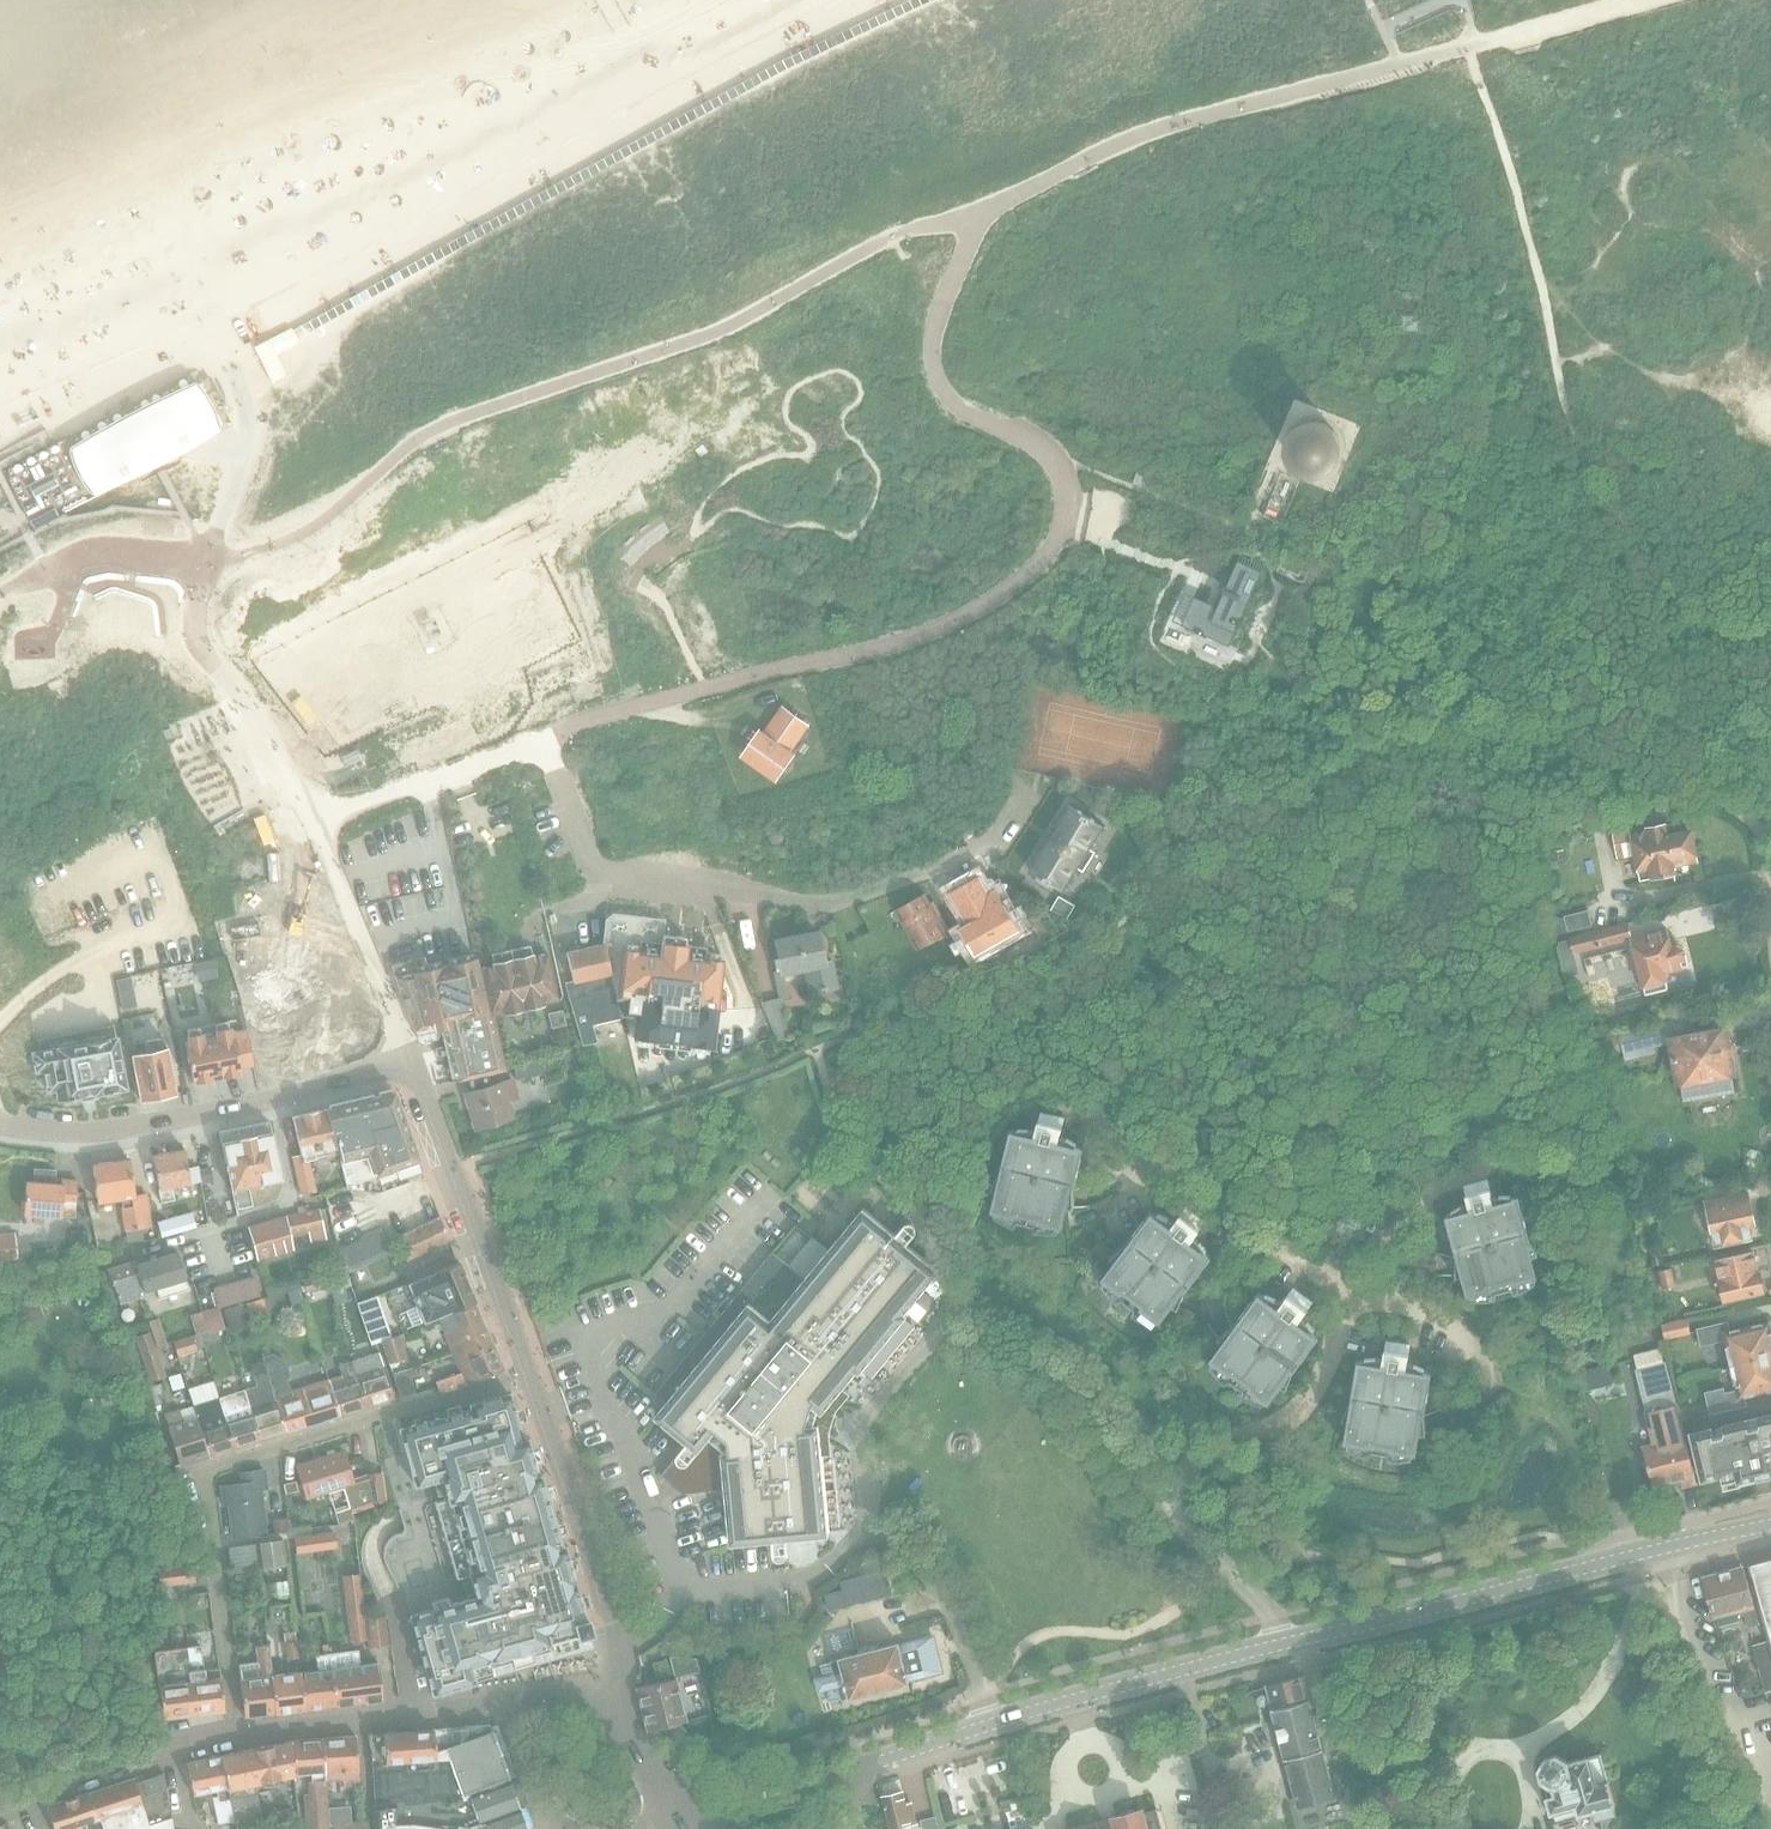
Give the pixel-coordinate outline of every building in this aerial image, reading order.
[(194,382),(69,447),(92,492),(217,427),(194,382)] [(1292,454),(1293,457),(1295,459),(1297,461),(1299,463),(1302,465),(1304,467),(1307,468),(1310,469),(1313,469),(1316,469),(1319,468),(1322,468),(1325,466),(1327,465),(1330,463),(1332,461),(1334,458),(1335,456),(1337,453),(1337,450),(1338,447),(1336,434),(1335,432),(1333,430),(1331,427),(1329,425),(1327,424),(1324,422),(1322,421),(1319,421),(1316,420),(1313,420),(1310,420),(1308,421),(1305,422),(1302,423),(1300,425),(1297,427),(1295,430),(1294,433),(1292,435),(1291,438),(1291,441),(1291,444),(1291,448),(1291,451),(1292,454)] [(568,623),(534,554),(293,671),(326,740),(568,623)] [(1193,598),(1182,623),(1205,633),(1227,643),(1259,570),(1237,560),(1216,608),(1193,598)] [(785,752),(805,725),(783,709),(764,737),(762,736),(751,752),(776,770),(788,754),(785,752)] [(1070,804),(1030,869),(1038,873),(1034,879),(1051,889),(1054,884),(1062,889),(1102,824),(1070,804)] [(1674,864),(1698,859),(1693,833),(1685,829),(1682,829),(1680,819),(1632,829),(1631,822),(1612,826),(1619,856),(1636,853),(1641,879),(1675,872),(1674,864)] [(976,877),(954,890),(974,925),(968,929),(976,944),(1014,924),(995,892),(987,896),(976,877)] [(904,922),(918,946),(944,931),(927,900),(928,899),(924,892),(903,905),(911,919),(904,922)] [(1067,917),(1075,904),(1059,895),(1051,907),(1067,917)] [(1569,930),(1593,924),(1589,908),(1565,914),(1569,930)] [(605,918),(602,943),(615,996),(624,997),(622,1012),(635,1013),(632,1037),(710,1045),(720,959),(704,957),(706,946),(684,943),(685,936),(662,933),(663,918),(631,915),(612,913),(605,918)] [(326,1057),(370,1040),(322,916),(288,929),(286,923),(275,927),(277,934),(244,947),(264,1000),(270,1069),(307,1065),(305,1058),(323,1051),(326,1057)] [(1666,926),(1632,935),(1629,921),(1570,937),(1559,940),(1567,974),(1579,971),(1574,951),(1632,937),(1646,993),(1669,987),(1665,971),(1689,965),(1685,949),(1678,944),(1671,946),(1666,926)] [(816,931),(774,939),(780,969),(774,970),(780,997),(759,1001),(776,1038),(788,1036),(780,1000),(789,998),(783,971),(804,967),(809,991),(835,986),(830,961),(823,962),(816,931)] [(572,980),(564,982),(576,1026),(582,1044),(596,1041),(592,1024),(620,1017),(615,996),(602,943),(566,952),(572,980)] [(510,949),(525,1006),(543,1002),(542,1000),(558,997),(547,952),(533,955),(530,944),(510,949)] [(489,1015),(491,1014),(525,1006),(510,949),(492,953),(494,964),(479,968),(484,987),(489,1015)] [(489,1015),(484,987),(474,989),(467,958),(424,969),(421,956),(389,964),(415,1030),(428,1027),(427,1025),(450,1020),(463,1078),(504,1068),(491,1014),(489,1015)] [(548,1013),(551,1027),(565,1023),(562,1009),(548,1013)] [(743,1020),(745,1027),(714,1038),(719,1054),(751,1043),(767,1038),(759,1015),(743,1020)] [(1667,1022),(1619,1033),(1626,1059),(1643,1054),(1641,1048),(1671,1041),(1678,1081),(1680,1080),(1683,1098),(1733,1089),(1730,1072),(1733,1071),(1730,1056),(1734,1055),(1732,1043),(1727,1044),(1725,1029),(1671,1039),(1667,1022)] [(254,1063),(252,1056),(246,1028),(185,1040),(193,1082),(241,1072),(239,1066),(254,1063)] [(115,1036),(32,1052),(36,1071),(43,1069),(47,1091),(55,1089),(57,1101),(125,1087),(115,1036)] [(141,1100),(175,1093),(166,1046),(164,1046),(162,1037),(143,1041),(145,1050),(131,1053),(141,1100)] [(512,1064),(515,1078),(544,1072),(541,1058),(512,1064)] [(476,1128),(509,1119),(504,1102),(518,1098),(513,1078),(466,1092),(476,1128)] [(337,1149),(337,1151),(338,1150),(339,1157),(346,1186),(394,1168),(395,1170),(419,1162),(393,1091),(392,1091),(376,1094),(376,1095),(324,1108),(333,1144),(336,1143),(338,1149),(337,1149)] [(333,1144),(324,1108),(292,1116),(301,1153),(292,1155),(301,1192),(315,1189),(306,1152),(324,1148),(325,1153),(337,1151),(337,1149),(338,1149),(336,1143),(333,1144)] [(998,1191),(993,1214),(1059,1230),(1064,1207),(1074,1206),(1073,1188),(1083,1146),(1060,1133),(1064,1117),(1040,1111),(1036,1127),(1009,1128),(999,1170),(990,1186),(998,1191)] [(220,1131),(236,1212),(275,1196),(280,1184),(268,1120),(220,1131)] [(170,1184),(189,1181),(184,1148),(152,1154),(159,1199),(172,1197),(170,1184)] [(124,1228),(149,1225),(144,1192),(134,1193),(128,1158),(91,1163),(96,1200),(120,1197),(124,1228)] [(1465,1275),(1471,1298),(1536,1280),(1530,1257),(1538,1252),(1529,1237),(1518,1194),(1491,1194),(1487,1178),(1463,1185),(1467,1201),(1444,1214),(1455,1256),(1455,1275),(1465,1275)] [(73,1216),(74,1204),(75,1180),(60,1179),(60,1183),(26,1181),(23,1212),(73,1216)] [(1748,1224),(1755,1223),(1749,1202),(1747,1191),(1710,1199),(1712,1210),(1706,1212),(1714,1247),(1751,1238),(1748,1224)] [(325,1235),(317,1208),(308,1211),(306,1203),(297,1206),(299,1212),(285,1216),(247,1226),(256,1258),(292,1247),(289,1236),(311,1230),(313,1239),(325,1235)] [(749,1301),(655,1415),(687,1442),(660,1474),(683,1493),(725,1489),(730,1543),(773,1539),(774,1552),(776,1552),(779,1556),(784,1556),(786,1551),(788,1551),(786,1538),(829,1534),(819,1429),(825,1428),(831,1411),(826,1407),(857,1369),(859,1372),(907,1314),(904,1311),(940,1270),(907,1242),(915,1232),(914,1231),(915,1227),(913,1224),(909,1223),(906,1224),(904,1224),(896,1233),(863,1206),(793,1291),(773,1274),(750,1302),(749,1301)] [(1115,1263),(1101,1282),(1155,1323),(1169,1304),(1178,1307),(1185,1290),(1211,1256),(1195,1234),(1205,1221),(1185,1206),(1175,1220),(1150,1209),(1124,1244),(1110,1255),(1115,1263)] [(448,1239),(439,1216),(402,1232),(395,1234),(399,1244),(395,1245),(399,1255),(404,1253),(405,1256),(448,1239)] [(382,1229),(339,1249),(349,1270),(391,1250),(382,1229)] [(0,1233),(0,1258),(16,1256),(14,1231),(0,1233)] [(134,1264),(142,1290),(153,1286),(157,1298),(187,1288),(176,1251),(134,1264)] [(1723,1300),(1763,1291),(1758,1271),(1757,1271),(1753,1251),(1715,1259),(1720,1280),(1718,1280),(1723,1300)] [(143,1293),(142,1290),(134,1264),(132,1260),(107,1268),(118,1300),(143,1293)] [(453,1260),(406,1280),(416,1306),(406,1310),(411,1324),(419,1321),(470,1300),(453,1260)] [(325,1270),(331,1290),(351,1283),(345,1264),(325,1270)] [(1659,1270),(1663,1287),(1676,1284),(1672,1266),(1659,1270)] [(303,1278),(307,1291),(329,1284),(325,1270),(303,1278)] [(253,1276),(213,1287),(218,1306),(258,1294),(253,1276)] [(1223,1344),(1209,1363),(1263,1403),(1278,1384),(1286,1387),(1293,1371),(1319,1335),(1302,1314),(1312,1301),(1292,1287),(1283,1300),(1258,1290),(1232,1325),(1217,1337),(1223,1344)] [(405,1356),(398,1338),(405,1336),(403,1331),(396,1333),(391,1336),(375,1293),(355,1302),(363,1323),(369,1342),(380,1340),(389,1367),(395,1364),(394,1360),(405,1356)] [(12,1304),(20,1324),(44,1314),(36,1294),(12,1304)] [(443,1332),(454,1357),(492,1341),(475,1299),(438,1315),(445,1331),(443,1332)] [(242,1302),(220,1309),(227,1333),(249,1327),(242,1302)] [(190,1313),(196,1332),(206,1328),(201,1310),(190,1313)] [(149,1319),(157,1345),(166,1341),(159,1316),(149,1319)] [(1666,1340),(1690,1334),(1686,1318),(1662,1324),(1666,1340)] [(1770,1388),(1770,1333),(1768,1322),(1730,1331),(1727,1321),(1697,1328),(1701,1344),(1725,1339),(1737,1390),(1723,1393),(1722,1388),(1707,1391),(1712,1412),(1745,1404),(1743,1395),(1770,1388)] [(135,1336),(149,1378),(164,1373),(149,1331),(135,1336)] [(187,1352),(197,1349),(192,1334),(172,1340),(180,1364),(189,1361),(187,1352)] [(1350,1422),(1346,1446),(1413,1457),(1417,1433),(1426,1432),(1424,1414),(1431,1371),(1407,1360),(1410,1344),(1386,1340),(1383,1356),(1356,1358),(1341,1418),(1350,1422)] [(459,1370),(444,1375),(448,1388),(504,1369),(492,1341),(454,1357),(453,1357),(459,1370)] [(357,1357),(351,1359),(359,1385),(366,1405),(393,1397),(378,1351),(364,1355),(367,1364),(360,1366),(357,1357)] [(273,1354),(262,1357),(267,1372),(270,1381),(285,1431),(312,1422),(301,1386),(288,1390),(285,1380),(292,1378),(286,1361),(273,1354)] [(328,1378),(339,1413),(366,1405),(359,1385),(351,1359),(339,1363),(342,1374),(328,1378)] [(399,1396),(413,1392),(405,1368),(391,1372),(399,1396)] [(186,1381),(183,1371),(169,1375),(172,1385),(186,1381)] [(255,1386),(243,1389),(245,1393),(259,1439),(285,1431),(270,1381),(267,1372),(252,1377),(255,1386)] [(102,1403),(121,1398),(115,1378),(96,1383),(102,1403)] [(328,1378),(301,1386),(312,1422),(339,1413),(328,1378)] [(1648,1422),(1653,1443),(1642,1446),(1651,1484),(1679,1477),(1681,1485),(1695,1482),(1669,1382),(1639,1390),(1644,1409),(1652,1407),(1656,1420),(1648,1422)] [(243,1389),(219,1397),(220,1401),(234,1447),(259,1439),(245,1393),(243,1389)] [(470,1407),(399,1428),(406,1452),(406,1455),(416,1452),(419,1451),(427,1480),(441,1476),(447,1497),(434,1501),(456,1578),(469,1574),(475,1595),(411,1614),(410,1614),(432,1692),(474,1680),(473,1679),(469,1663),(575,1633),(575,1634),(589,1630),(585,1616),(583,1617),(563,1544),(560,1545),(539,1471),(536,1472),(526,1437),(521,1438),(508,1392),(469,1403),(470,1407)] [(219,1397),(193,1405),(197,1419),(209,1455),(234,1447),(220,1401),(219,1397)] [(179,1408),(164,1413),(168,1426),(167,1426),(179,1462),(179,1464),(181,1463),(209,1455),(197,1419),(193,1405),(179,1409),(179,1408)] [(1770,1470),(1770,1412),(1705,1428),(1702,1416),(1681,1421),(1684,1434),(1694,1475),(1736,1465),(1739,1478),(1770,1470)] [(340,1449),(294,1464),(304,1495),(340,1484),(348,1506),(349,1511),(369,1504),(368,1502),(385,1499),(381,1471),(364,1474),(350,1479),(340,1449)] [(258,1486),(263,1486),(261,1469),(238,1472),(239,1483),(219,1485),(221,1500),(226,1500),(230,1534),(263,1530),(258,1486)] [(335,1523),(351,1517),(349,1511),(348,1506),(331,1511),(335,1523)] [(333,1532),(295,1536),(297,1551),(335,1547),(333,1532)] [(261,1564),(285,1561),(282,1538),(258,1541),(261,1564)] [(231,1566),(243,1564),(257,1562),(254,1542),(228,1545),(231,1566)] [(1747,1564),(1770,1649),(1770,1557),(1747,1564)] [(157,1567),(160,1585),(194,1581),(191,1563),(157,1567)] [(1743,1565),(1700,1577),(1711,1617),(1739,1609),(1740,1615),(1744,1614),(1747,1626),(1758,1623),(1743,1565)] [(362,1591),(345,1593),(350,1640),(367,1638),(368,1645),(389,1643),(386,1615),(365,1618),(362,1591)] [(831,1661),(820,1664),(830,1700),(840,1697),(841,1698),(850,1696),(908,1681),(908,1679),(936,1672),(926,1636),(898,1643),(898,1641),(880,1646),(878,1641),(858,1647),(859,1651),(840,1657),(830,1659),(831,1661)] [(284,1640),(286,1657),(299,1656),(297,1639),(284,1640)] [(267,1642),(263,1642),(255,1643),(257,1660),(237,1662),(243,1715),(275,1711),(270,1673),(267,1642)] [(162,1716),(224,1708),(218,1666),(204,1668),(201,1644),(154,1650),(162,1716)] [(317,1667),(299,1669),(303,1707),(335,1704),(329,1666),(328,1653),(315,1655),(317,1667)] [(673,1677),(674,1676),(674,1677),(699,1671),(696,1657),(672,1655),(668,1656),(673,1677)] [(376,1660),(329,1666),(335,1704),(363,1700),(380,1698),(398,1695),(394,1658),(376,1660)] [(651,1662),(655,1677),(668,1674),(664,1659),(651,1662)] [(299,1669),(270,1673),(275,1711),(303,1707),(299,1669)] [(1303,1674),(1266,1684),(1297,1802),(1318,1796),(1334,1792),(1330,1778),(1308,1694),(1303,1674)] [(685,1720),(674,1677),(674,1676),(673,1677),(635,1686),(646,1730),(685,1720)] [(467,1793),(470,1792),(508,1778),(489,1723),(425,1729),(368,1732),(372,1804),(394,1801),(394,1805),(412,1802),(458,1796),(467,1793)] [(321,1736),(323,1778),(344,1777),(345,1783),(358,1782),(354,1733),(321,1736)] [(293,1773),(295,1773),(310,1772),(311,1777),(312,1777),(313,1792),(303,1793),(305,1827),(310,1826),(310,1828),(327,1828),(323,1778),(321,1736),(292,1738),(290,1738),(293,1773)] [(290,1738),(263,1744),(220,1753),(231,1812),(232,1819),(234,1827),(262,1821),(253,1782),(293,1773),(290,1738)] [(1581,1812),(1615,1802),(1602,1751),(1568,1760),(1557,1753),(1545,1756),(1539,1766),(1542,1777),(1552,1783),(1555,1792),(1546,1794),(1550,1811),(1551,1811),(1554,1821),(1582,1814),(1581,1812)] [(191,1793),(214,1788),(215,1794),(210,1795),(216,1822),(232,1819),(231,1812),(220,1753),(184,1761),(191,1793)] [(133,1780),(132,1776),(88,1789),(98,1818),(102,1828),(172,1828),(163,1771),(133,1780)] [(508,1778),(470,1792),(478,1818),(479,1821),(518,1806),(508,1778)] [(98,1818),(88,1789),(45,1804),(54,1828),(79,1828),(81,1828),(80,1824),(87,1821),(98,1818)] [(891,1827),(916,1821),(911,1802),(906,1804),(902,1790),(883,1795),(891,1827)] [(458,1820),(468,1821),(478,1818),(470,1792),(467,1793),(458,1796),(412,1802),(394,1805),(373,1808),(374,1828),(456,1828),(458,1820)] [(518,1806),(479,1821),(478,1818),(468,1821),(458,1820),(456,1828),(525,1828),(527,1828),(518,1806)] [(1157,1807),(1142,1811),(1142,1810),(1137,1811),(1132,1808),(1123,1810),(1121,1815),(1115,1816),(1117,1823),(1100,1828),(1162,1828),(1157,1807)] [(98,1818),(87,1821),(89,1828),(102,1828),(98,1818)] [(357,1819),(332,1824),(333,1828),(359,1828),(357,1819)]
